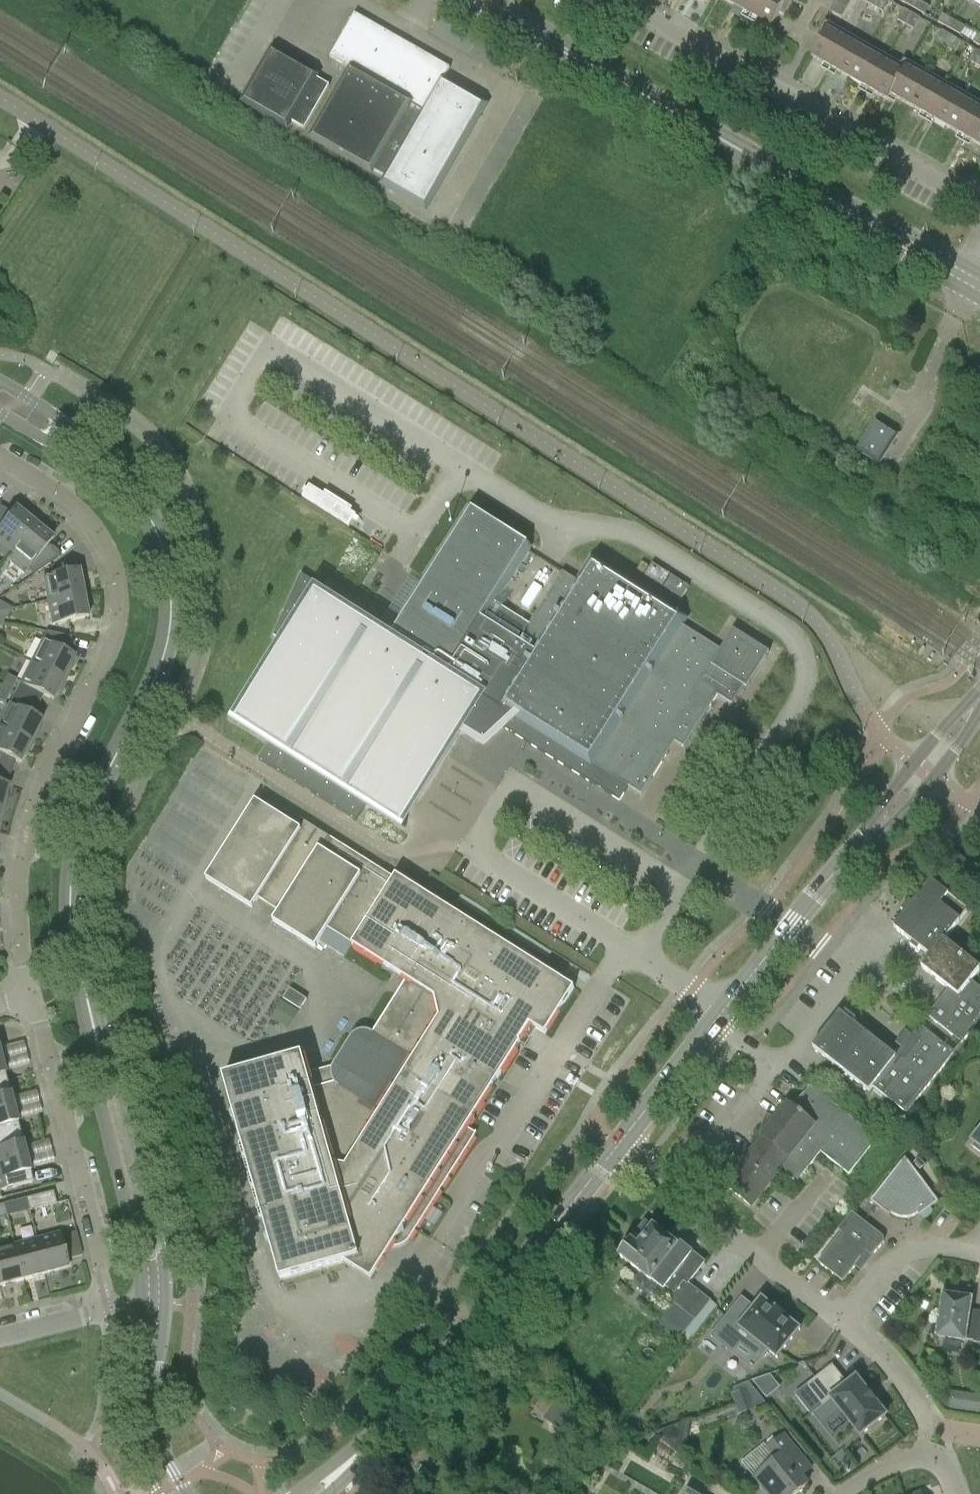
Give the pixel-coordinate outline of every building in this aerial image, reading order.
[(771,27),(779,14),(784,16),(793,0),(723,0),(771,27)] [(850,0),(837,0),(835,3),(847,9),(851,1),(850,0)] [(875,7),(883,12),(890,1),(888,0),(879,0),(875,7)] [(918,0),(903,0),(902,2),(913,9),(918,0)] [(918,0),(913,9),(925,15),(930,7),(918,0)] [(847,9),(835,3),(830,11),(842,18),(847,9)] [(906,25),(912,14),(904,9),(898,21),(906,25)] [(330,58),(351,70),(424,112),(442,80),(443,81),(450,69),(355,14),(330,58)] [(912,14),(906,25),(914,30),(921,19),(912,14)] [(949,29),(954,20),(943,14),(938,22),(949,29)] [(954,20),(949,29),(961,36),(966,27),(954,20)] [(904,60),(901,65),(826,22),(815,41),(820,43),(812,57),(888,101),(891,96),(979,146),(979,103),(904,60)] [(944,47),(950,35),(942,30),(935,42),(944,47)] [(950,35),(944,47),(952,52),(959,40),(950,35)] [(305,130),(307,126),(330,86),(317,76),(316,78),(273,51),(243,103),(287,128),(290,122),(305,130)] [(979,66),(979,52),(978,51),(971,62),(979,67),(979,66)] [(424,112),(351,70),(312,138),(372,173),(373,171),(386,178),(424,112)] [(424,112),(386,178),(383,185),(426,210),(486,106),(443,81),(442,80),(424,112)] [(897,435),(877,422),(859,450),(879,464),(897,435)] [(11,552),(34,523),(16,508),(12,513),(5,508),(0,506),(0,507),(0,543),(11,552)] [(391,630),(453,671),(496,604),(532,547),(469,507),(391,630)] [(10,563),(23,574),(29,567),(30,567),(53,538),(34,523),(11,552),(13,553),(10,556),(9,559),(10,563)] [(709,709),(702,704),(710,691),(699,684),(721,650),(683,626),(688,618),(591,557),(583,570),(576,581),(563,572),(528,623),(496,604),(453,671),(391,630),(301,574),(292,601),(274,636),(285,642),(237,719),(233,717),(232,718),(270,742),(259,759),(314,796),(357,821),(368,804),(405,827),(406,826),(403,824),(461,729),(478,740),(482,736),(484,737),(487,738),(489,737),(492,736),(494,734),(495,730),(493,726),(496,723),(512,733),(621,800),(629,786),(642,795),(669,753),(666,751),(672,740),(684,748),(709,709)] [(664,587),(668,581),(671,575),(653,564),(645,576),(664,587)] [(43,577),(48,601),(84,594),(79,570),(43,577)] [(668,581),(664,587),(682,599),(689,587),(671,575),(668,581)] [(52,624),(88,618),(84,594),(48,601),(52,624)] [(1,622),(9,607),(0,609),(0,622),(1,622)] [(721,650),(699,684),(710,691),(733,705),(744,686),(747,688),(770,652),(734,630),(721,650)] [(46,632),(42,641),(31,662),(64,679),(75,657),(61,650),(67,638),(72,639),(72,638),(46,632)] [(64,679),(31,662),(20,683),(53,700),(64,679)] [(2,687),(11,692),(17,680),(8,675),(2,687)] [(2,687),(0,690),(0,701),(5,703),(11,692),(2,687)] [(10,704),(0,723),(0,726),(31,742),(42,721),(10,704)] [(0,726),(0,753),(21,763),(31,742),(0,726)] [(2,809),(9,786),(0,783),(0,808),(2,809)] [(410,1241),(410,1240),(477,1134),(468,1127),(533,1026),(546,1034),(576,988),(397,876),(395,879),(302,820),(297,827),(256,801),(207,879),(253,908),(259,898),(280,911),(274,921),(316,948),(329,929),(354,944),(353,945),(408,979),(374,1033),(371,1031),(368,1031),(366,1030),(363,1031),(360,1031),(358,1033),(355,1034),(353,1036),(352,1038),(334,1067),(309,1074),(303,1055),(224,1077),(282,1280),(345,1262),(372,1279),(393,1247),(395,1248),(398,1247),(402,1246),(405,1245),(408,1243),(410,1241)] [(901,910),(906,914),(894,928),(912,942),(910,946),(917,951),(919,948),(931,957),(931,958),(945,941),(969,911),(931,881),(914,903),(909,900),(901,910)] [(949,989),(959,997),(972,981),(972,982),(979,971),(979,969),(945,941),(931,958),(931,957),(922,969),(949,990),(949,989)] [(949,990),(928,1016),(962,1044),(979,1021),(979,988),(972,982),(972,981),(959,997),(949,989),(949,990)] [(301,1009),(308,998),(291,988),(284,998),(301,1009)] [(845,1011),(842,1015),(840,1013),(813,1048),(870,1092),(873,1087),(896,1057),(852,1023),(855,1019),(845,1011)] [(873,1087),(907,1114),(955,1053),(920,1026),(896,1057),(873,1087)] [(9,1066),(7,1059),(0,1061),(0,1087),(7,1085),(4,1074),(3,1068),(9,1066)] [(10,1096),(7,1085),(0,1087),(0,1113),(19,1108),(17,1100),(12,1102),(10,1096)] [(764,1135),(724,1185),(751,1206),(780,1170),(797,1184),(822,1153),(850,1175),(878,1140),(833,1104),(835,1095),(810,1087),(793,1108),(788,1104),(774,1121),(768,1119),(764,1135)] [(20,1134),(17,1122),(15,1117),(21,1115),(19,1108),(0,1113),(0,1139),(20,1134)] [(23,1145),(20,1134),(0,1139),(0,1165),(32,1157),(30,1149),(24,1151),(23,1145)] [(33,1183),(29,1171),(28,1165),(34,1164),(32,1157),(0,1165),(0,1191),(33,1183)] [(890,1218),(892,1215),(893,1216),(897,1218),(901,1219),(905,1219),(909,1219),(913,1218),(917,1216),(919,1218),(922,1217),(926,1222),(932,1214),(929,1211),(938,1204),(906,1158),(871,1203),(890,1218)] [(57,1204),(54,1191),(27,1198),(30,1211),(57,1204)] [(15,1210),(13,1202),(4,1204),(6,1212),(15,1210)] [(871,1257),(883,1245),(883,1244),(884,1243),(884,1242),(884,1241),(884,1240),(884,1239),(883,1239),(883,1237),(853,1213),(839,1231),(842,1234),(819,1263),(843,1283),(856,1266),(859,1268),(869,1256),(871,1257)] [(676,1244),(647,1222),(636,1235),(638,1237),(622,1258),(665,1290),(667,1287),(674,1292),(670,1298),(671,1299),(664,1307),(689,1327),(696,1319),(697,1320),(712,1301),(689,1284),(706,1262),(679,1241),(676,1244)] [(37,1239),(46,1274),(69,1268),(60,1233),(37,1239)] [(15,1245),(24,1279),(46,1274),(37,1239),(15,1245)] [(2,1285),(24,1279),(15,1245),(0,1248),(0,1278),(2,1285)] [(966,1342),(966,1340),(975,1342),(974,1343),(979,1344),(979,1319),(970,1317),(972,1301),(944,1296),(938,1338),(966,1342)] [(801,1330),(766,1302),(758,1311),(745,1301),(716,1339),(728,1349),(738,1336),(765,1357),(770,1351),(779,1358),(801,1330)] [(770,1375),(753,1381),(766,1397),(779,1387),(770,1375)] [(900,1420),(864,1388),(855,1398),(849,1392),(851,1390),(838,1379),(816,1404),(836,1422),(844,1413),(879,1444),(900,1420)] [(731,1394),(738,1414),(757,1407),(757,1405),(763,1403),(761,1397),(751,1386),(731,1394)] [(969,1395),(966,1413),(979,1415),(979,1408),(979,1396),(969,1395)] [(590,1420),(555,1399),(543,1420),(578,1440),(590,1420)] [(776,1459),(763,1470),(753,1478),(766,1493),(795,1493),(808,1483),(802,1476),(811,1468),(784,1434),(768,1448),(776,1459)] [(711,1493),(730,1493),(713,1481),(707,1492),(711,1493)]
